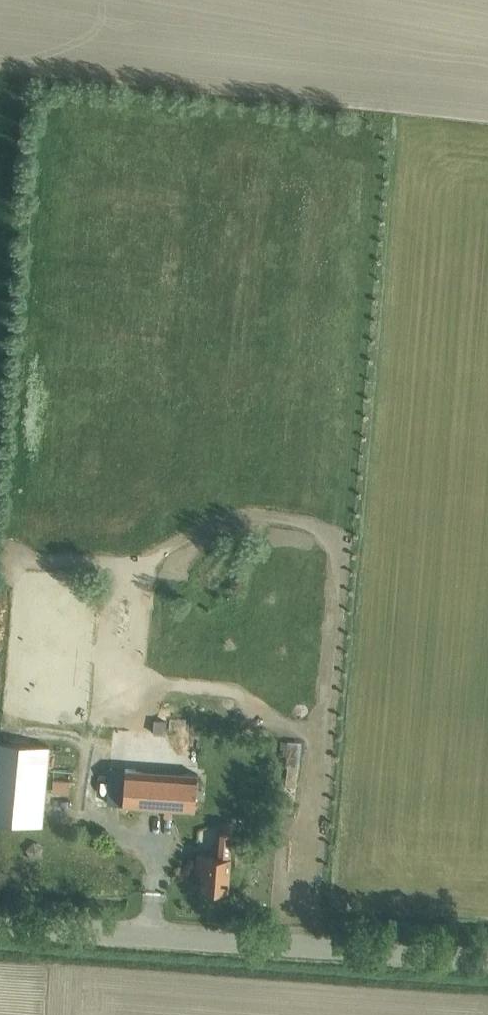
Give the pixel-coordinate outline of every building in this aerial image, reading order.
[(153,731),(153,732),(164,733),(165,719),(157,719),(154,719),(153,731)] [(42,825),(50,744),(0,739),(0,821),(42,825)] [(308,742),(288,742),(288,768),(308,768),(308,742)] [(111,766),(108,802),(194,809),(197,773),(111,766)] [(68,779),(53,778),(53,791),(68,791),(68,779)] [(225,889),(231,822),(223,821),(222,832),(216,831),(214,855),(197,853),(196,870),(202,871),(201,887),(225,889)]
